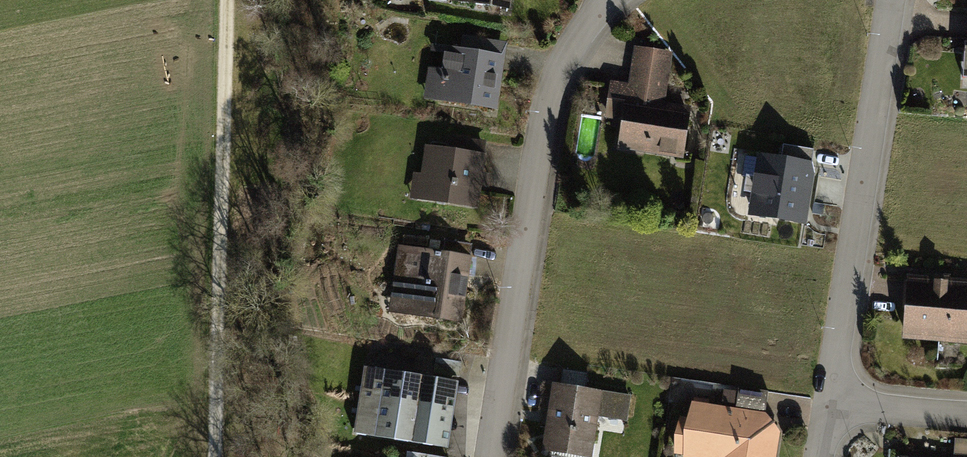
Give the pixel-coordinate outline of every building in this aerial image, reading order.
[(507,11),(509,0),(441,0),(507,11)] [(463,36),(460,53),(433,49),(424,99),(496,112),(508,44),(463,36)] [(675,52),(636,44),(630,81),(612,77),(605,115),(627,119),(622,146),(688,158),(698,107),(666,101),(675,52)] [(446,135),(445,145),(425,142),(421,172),(413,170),(409,198),(477,208),(485,154),(483,153),(485,141),(446,135)] [(810,160),(758,152),(748,214),(805,224),(814,171),(810,160)] [(444,239),(443,250),(470,254),(472,243),(444,239)] [(398,243),(388,311),(462,321),(471,254),(470,254),(443,250),(398,243)] [(906,273),(900,340),(966,345),(966,277),(906,273)] [(458,362),(437,358),(434,371),(456,375),(458,362)] [(458,380),(364,367),(354,431),(449,444),(458,380)] [(553,382),(542,450),(586,456),(593,456),(600,415),(626,420),(630,395),(553,382)] [(735,407),(765,412),(769,390),(739,385),(735,407)] [(780,431),(765,412),(735,407),(692,400),(689,415),(680,413),(674,453),(682,454),(682,456),(776,456),(780,431)]
